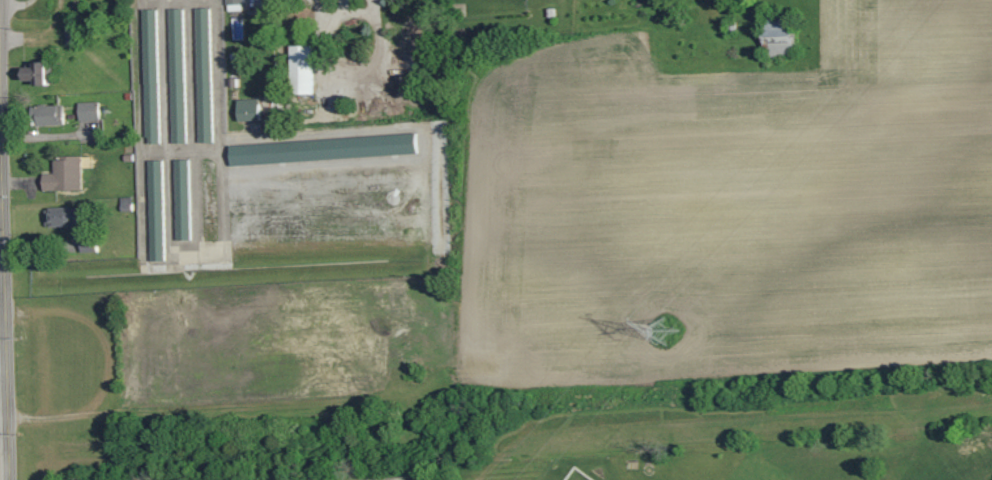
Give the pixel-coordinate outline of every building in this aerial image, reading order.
[(212,143),(210,8),(195,9),(197,143),(212,143)] [(170,144),(186,143),(184,9),(168,9),(170,144)] [(160,144),(157,10),(142,10),(144,144),(160,144)] [(761,43),(769,43),(769,58),(792,57),(792,31),(761,32),(761,43)] [(311,46),(289,46),(290,95),(312,94),(311,46)] [(20,81),(31,81),(31,86),(45,86),(44,62),(30,63),(30,68),(20,68),(20,81)] [(236,121),(259,121),(258,100),(235,101),(236,121)] [(78,121),(99,120),(99,103),(78,103),(78,121)] [(63,105),(35,106),(35,126),(64,125),(63,105)] [(416,156),(415,135),(227,145),(228,165),(416,156)] [(82,190),(81,157),(53,157),(53,174),(41,174),(42,191),(82,190)] [(188,160),(174,160),(175,240),(189,240),(188,160)] [(149,261),(164,260),(162,161),(146,161),(149,261)] [(81,207),(47,208),(47,228),(81,226),(81,207)] [(78,239),(79,253),(97,252),(96,238),(78,239)]
